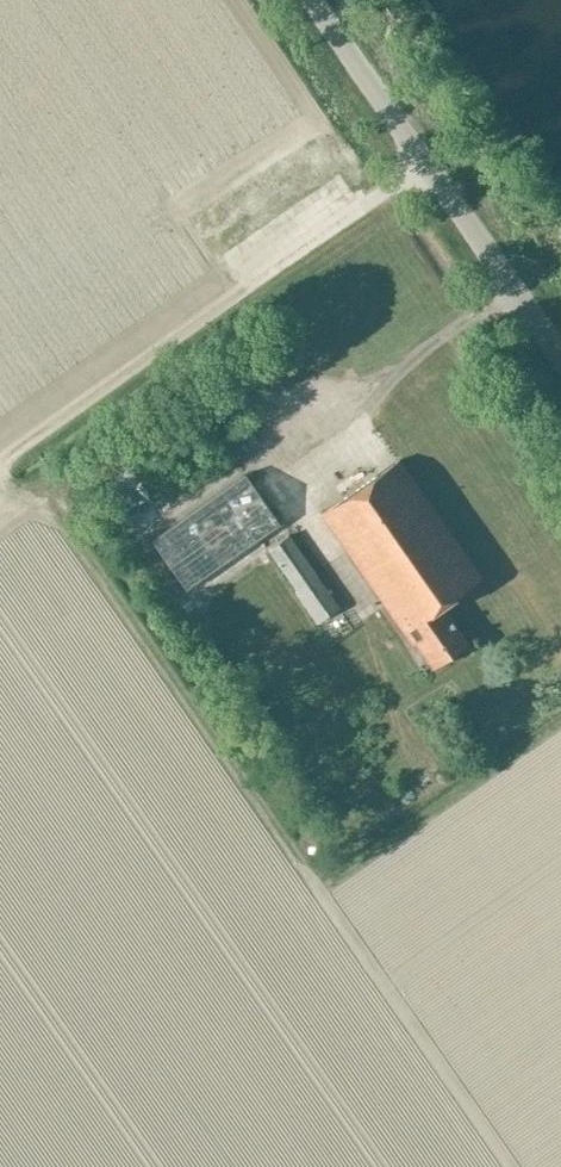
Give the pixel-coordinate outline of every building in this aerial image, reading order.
[(438,605),(478,576),(397,459),(320,513),(410,643),(414,640),(432,665),(464,643),(438,605)] [(149,539),(183,589),(277,523),(243,474),(149,539)] [(294,593),(314,622),(335,607),(286,536),(266,550),(295,592),(294,593)]
